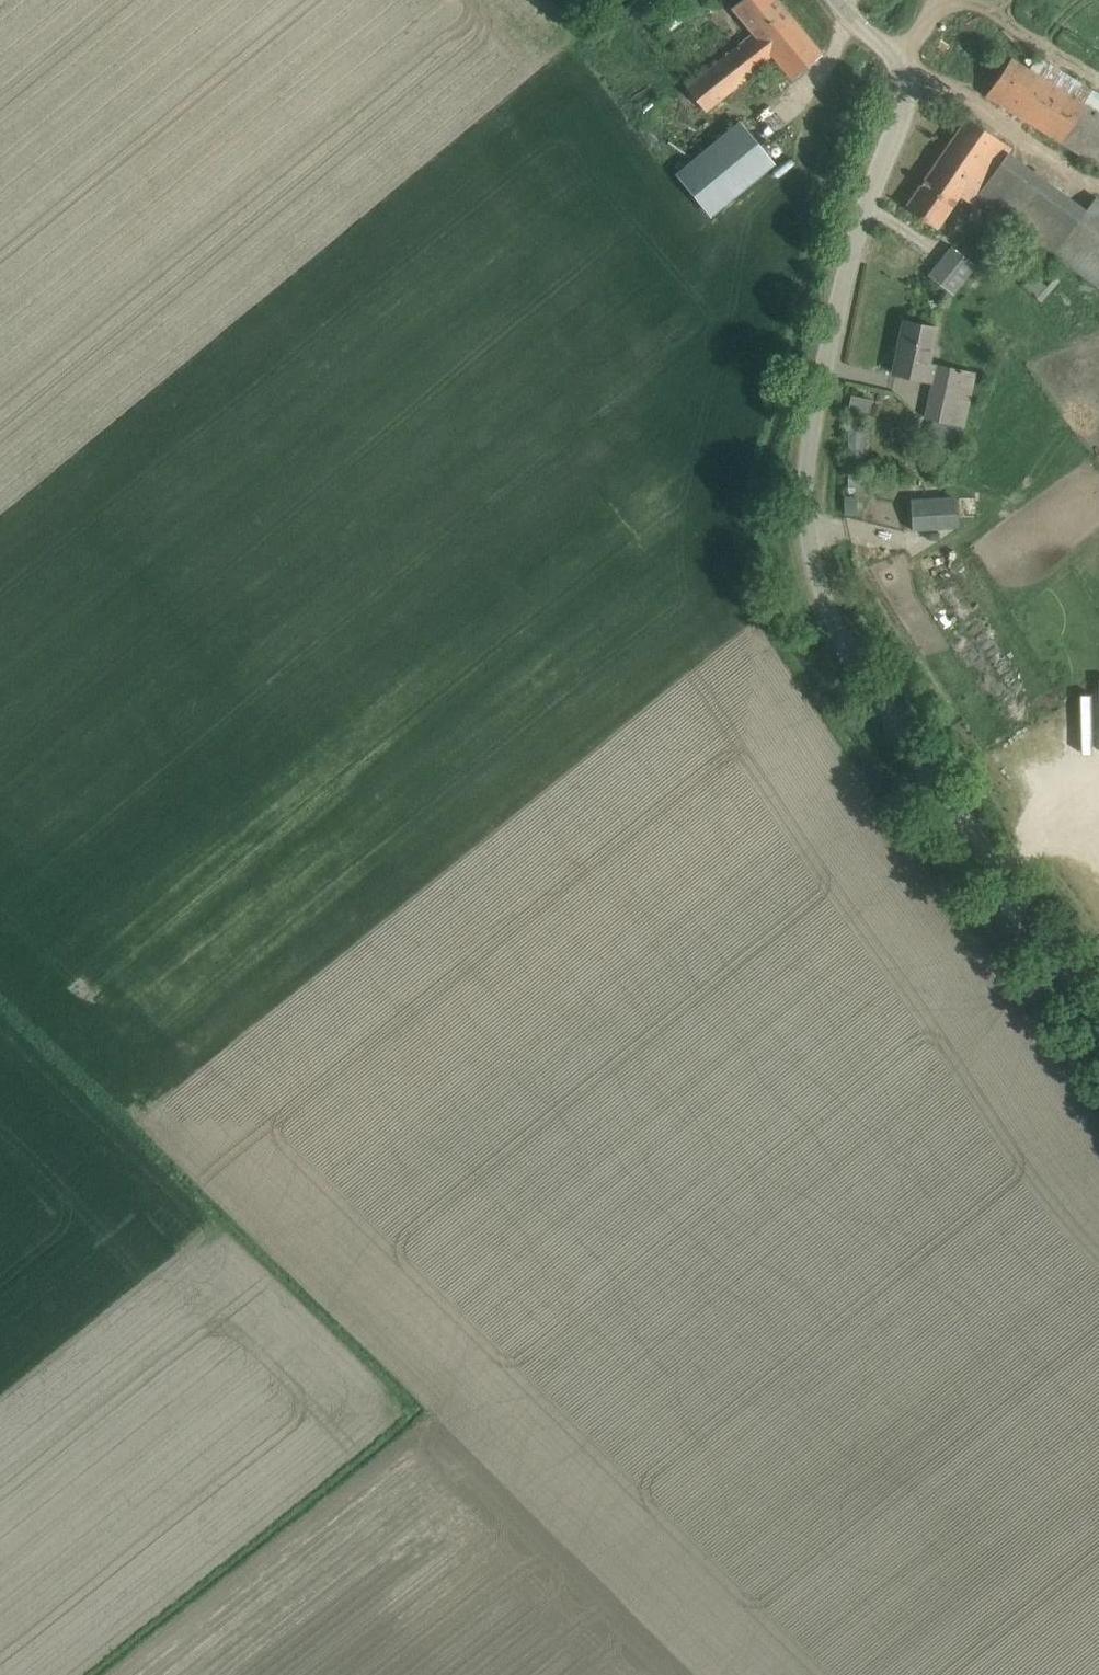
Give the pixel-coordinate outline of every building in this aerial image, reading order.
[(778,0),(741,0),(734,6),(754,32),(686,86),(706,111),(774,56),(791,78),(821,53),(778,0)] [(1080,83),(1049,63),(1041,76),(1011,58),(985,95),(1098,166),(1098,113),(1072,96),(1080,83)] [(937,228),(959,195),(972,204),(976,198),(1010,150),(1012,148),(967,118),(905,207),(937,228)] [(712,215),(773,164),(738,122),(677,172),(712,215)] [(1096,197),(1087,208),(1053,254),(1098,288),(1098,199),(1096,197)] [(953,297),(976,266),(951,245),(926,274),(953,297)] [(1060,280),(1052,274),(1041,265),(1022,288),(1042,303),(1060,280)] [(900,341),(902,341),(896,373),(933,381),(937,364),(928,362),(936,328),(904,321),(900,341)] [(925,417),(951,423),(962,369),(937,364),(933,381),(925,417)] [(844,435),(868,440),(878,400),(854,394),(844,435)] [(956,498),(934,499),(912,500),(912,498),(911,498),(913,530),(957,527),(956,498)]
